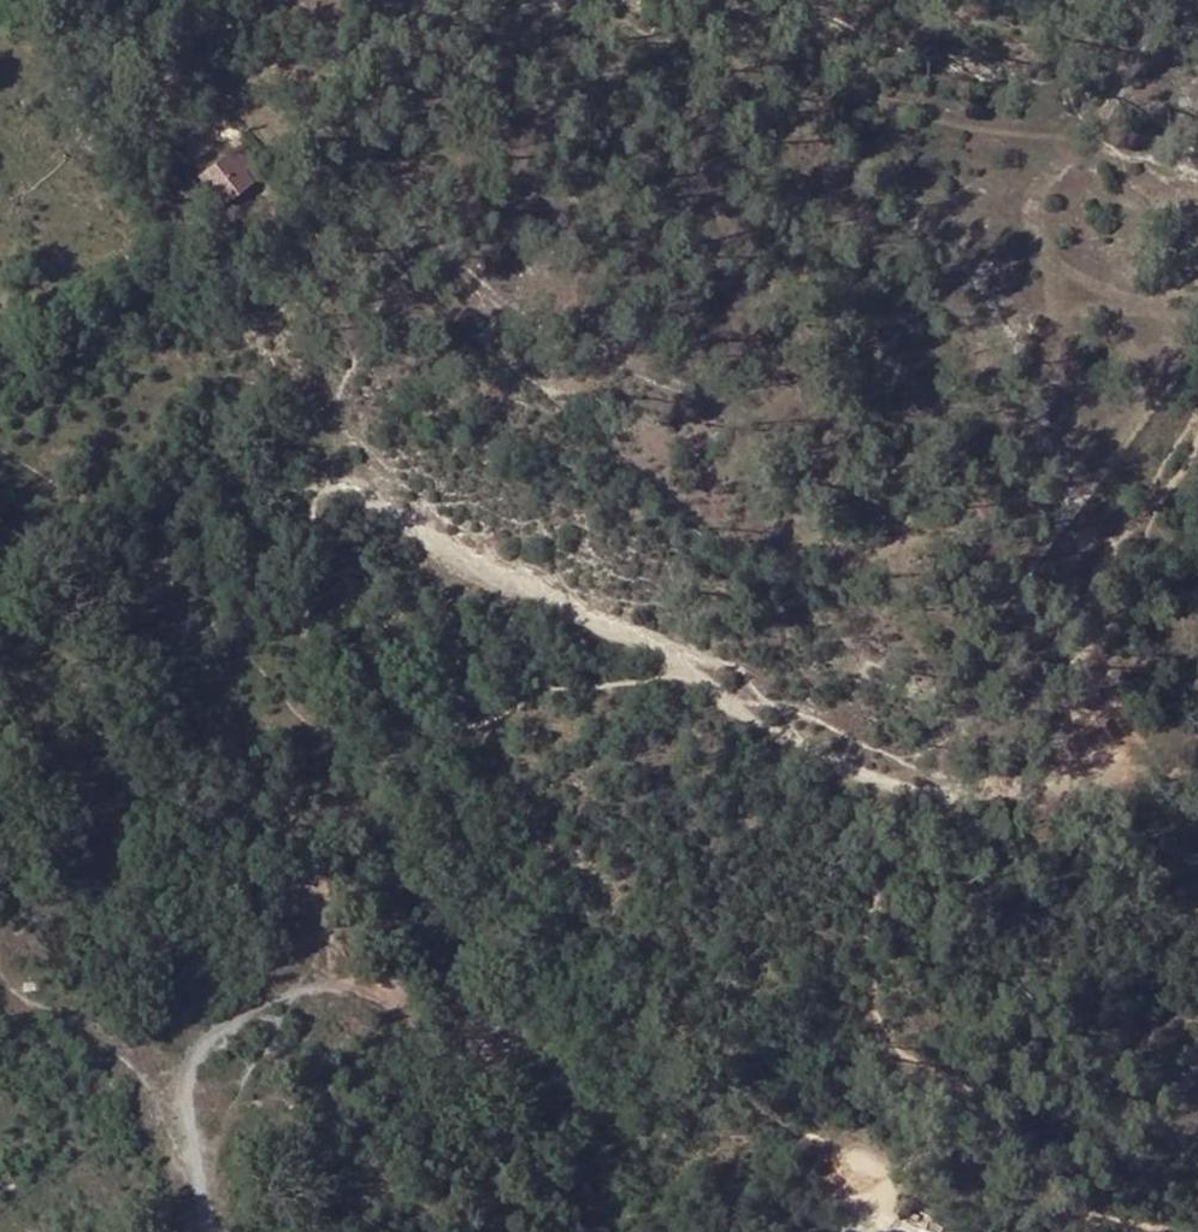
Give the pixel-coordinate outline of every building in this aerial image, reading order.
[(233,201),(280,166),(254,137),(210,170),(233,201)]
